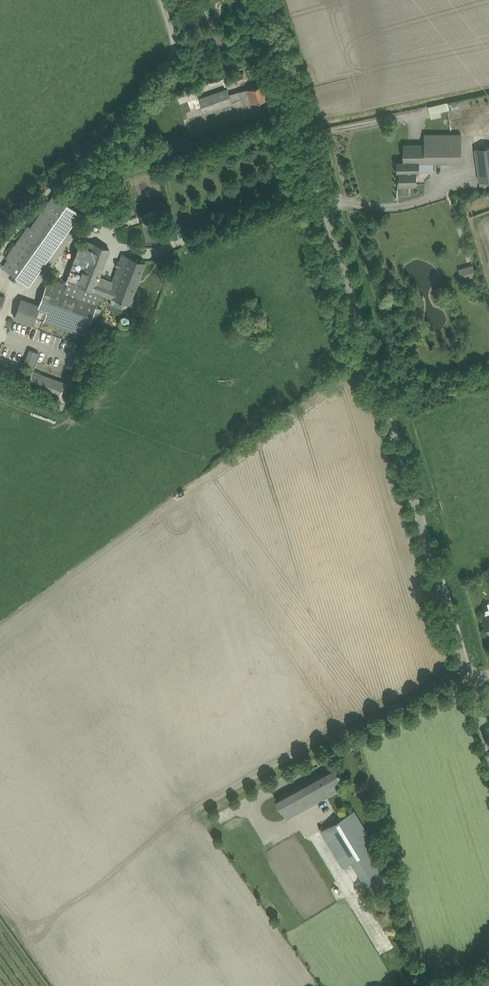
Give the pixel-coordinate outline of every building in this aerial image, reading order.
[(251,75),(257,73),(255,66),(249,68),(251,75)] [(214,88),(216,92),(177,106),(180,115),(197,109),(199,114),(204,113),(233,103),(232,101),(243,98),(245,105),(268,98),(264,84),(230,94),(226,84),(214,88)] [(442,115),(441,110),(450,108),(448,101),(428,105),(431,117),(442,115)] [(434,144),(434,162),(461,161),(462,145),(461,133),(438,134),(439,144),(434,144)] [(425,144),(405,144),(405,162),(416,162),(434,162),(434,144),(439,144),(438,134),(425,134),(425,144)] [(475,148),(480,182),(488,181),(488,147),(487,147),(475,148)] [(416,170),(416,162),(405,162),(398,162),(398,170),(400,170),(400,183),(398,183),(398,193),(409,193),(409,184),(416,184),(417,170),(416,170)] [(50,199),(9,259),(3,267),(28,285),(51,253),(52,253),(77,218),(50,199)] [(140,215),(142,222),(147,243),(164,238),(159,218),(157,218),(159,216),(158,213),(156,213),(155,211),(140,215)] [(129,303),(145,262),(126,254),(122,253),(119,261),(120,262),(112,281),(100,276),(111,249),(108,248),(83,238),(67,279),(81,285),(80,287),(50,276),(40,304),(21,297),(14,317),(32,324),(35,318),(85,336),(100,296),(92,293),(93,290),(112,297),(110,304),(112,305),(121,308),(123,308),(125,307),(126,306),(128,305),(128,303),(129,303)] [(473,264),(466,266),(469,277),(477,275),(473,264)] [(26,357),(23,365),(32,368),(35,360),(26,357)] [(344,780),(336,765),(276,798),(287,818),(328,795),(325,790),(344,780)] [(356,809),(321,830),(344,867),(352,861),(370,891),(396,876),(356,809)]
